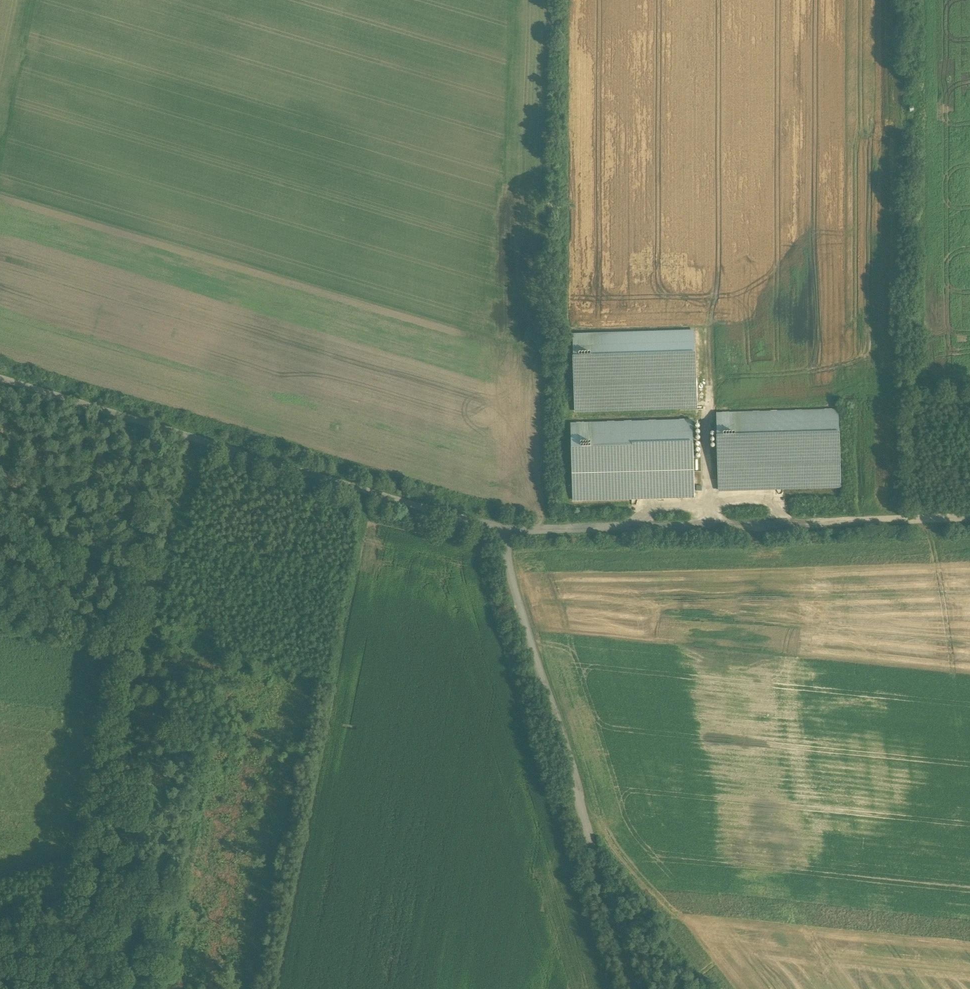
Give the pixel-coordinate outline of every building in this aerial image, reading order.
[(694,332),(573,336),(576,414),(698,409),(694,332)] [(840,409),(716,413),(718,493),(842,489),(840,409)] [(691,422),(572,426),(575,500),(693,496),(691,422)]
